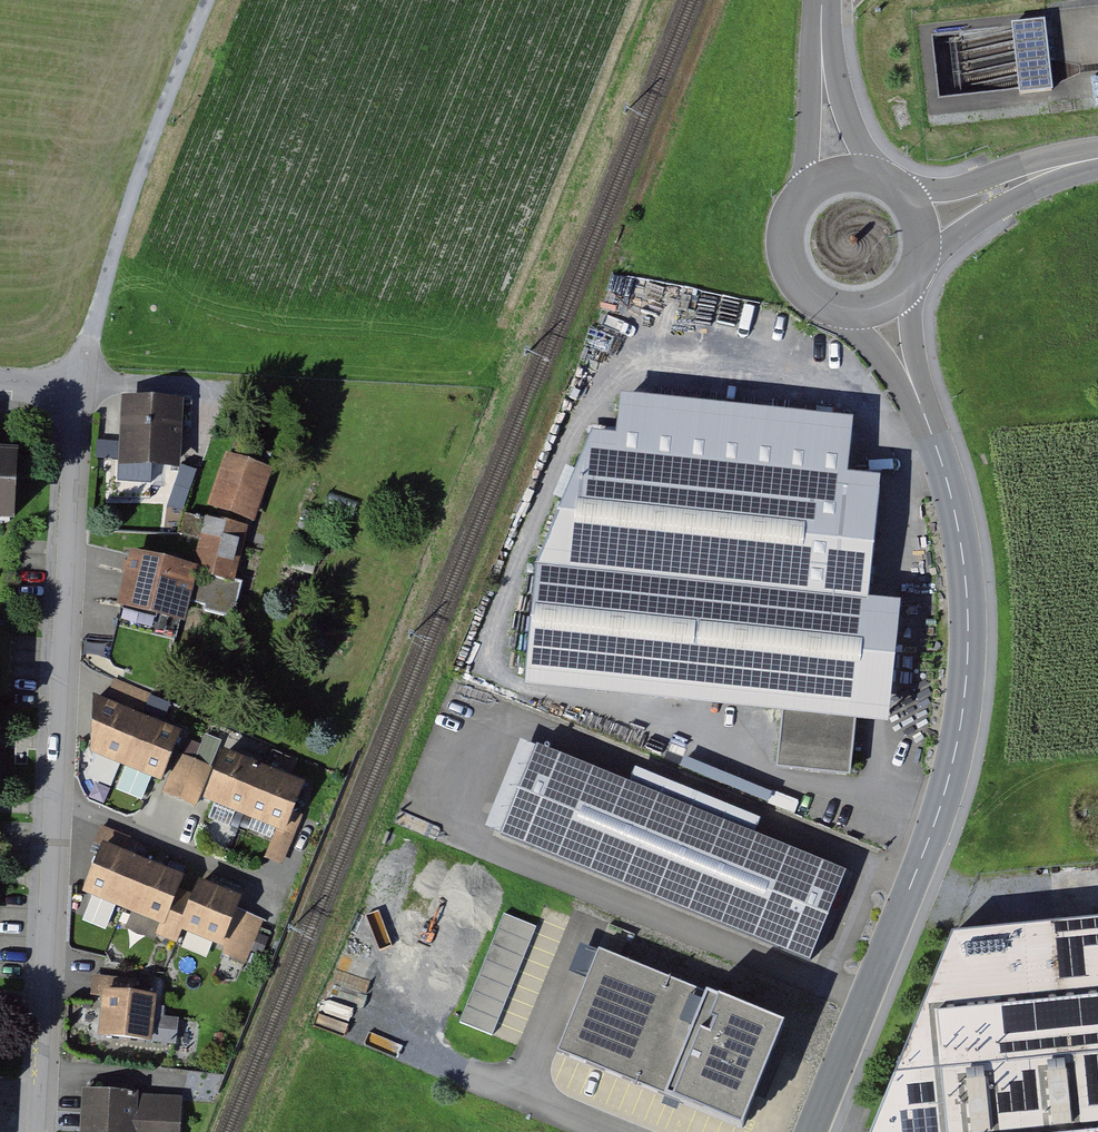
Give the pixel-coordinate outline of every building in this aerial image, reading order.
[(1055,21),(1022,24),(1029,87),(1029,95),(1062,91),(1055,21)] [(621,436),(597,433),(541,568),(529,689),(786,714),(780,770),(854,777),(859,721),(894,725),(906,604),(874,601),(886,479),(853,476),(858,420),(625,397),(621,436)] [(190,400),(128,398),(127,464),(188,465),(190,400)] [(278,469),(232,453),(214,506),(260,522),(278,469)] [(0,454),(0,521),(22,522),(25,456),(0,454)] [(206,571),(242,580),(255,524),(213,514),(201,563),(207,564),(206,571)] [(201,563),(138,548),(128,587),(124,604),(194,621),(199,600),(206,571),(207,564),(201,563)] [(250,582),(242,580),(206,571),(199,600),(212,603),(211,610),(241,617),(250,582)] [(106,698),(94,693),(92,749),(161,778),(183,728),(165,720),(173,702),(115,677),(110,689),(106,698)] [(494,827),(511,834),(548,744),(531,737),(494,827)] [(511,834),(822,959),(858,869),(766,832),(639,780),(548,744),(511,834)] [(305,780),(220,745),(211,766),(199,793),(277,825),(285,828),(293,809),(305,780)] [(211,766),(179,755),(164,792),(178,797),(195,804),(199,793),(211,766)] [(645,766),(639,780),(766,832),(772,817),(645,766)] [(303,814),(293,809),(285,828),(277,825),(263,857),(282,865),(303,814)] [(239,895),(109,842),(89,891),(224,945),(221,953),(247,963),(265,920),(250,913),(235,907),(239,895)] [(461,1021),(495,1034),(540,924),(506,910),(461,1021)] [(966,929),(883,1131),(1097,1131),(1097,917),(966,929)] [(569,1051),(760,1126),(801,1022),(609,947),(569,1051)] [(142,980),(94,974),(93,983),(91,994),(105,995),(105,989),(141,993),(142,980)] [(141,993),(105,989),(105,995),(100,1032),(150,1038),(152,1015),(155,994),(141,993)] [(177,1018),(152,1015),(150,1038),(174,1041),(177,1018)] [(84,1091),(82,1131),(179,1131),(181,1096),(84,1091)]
